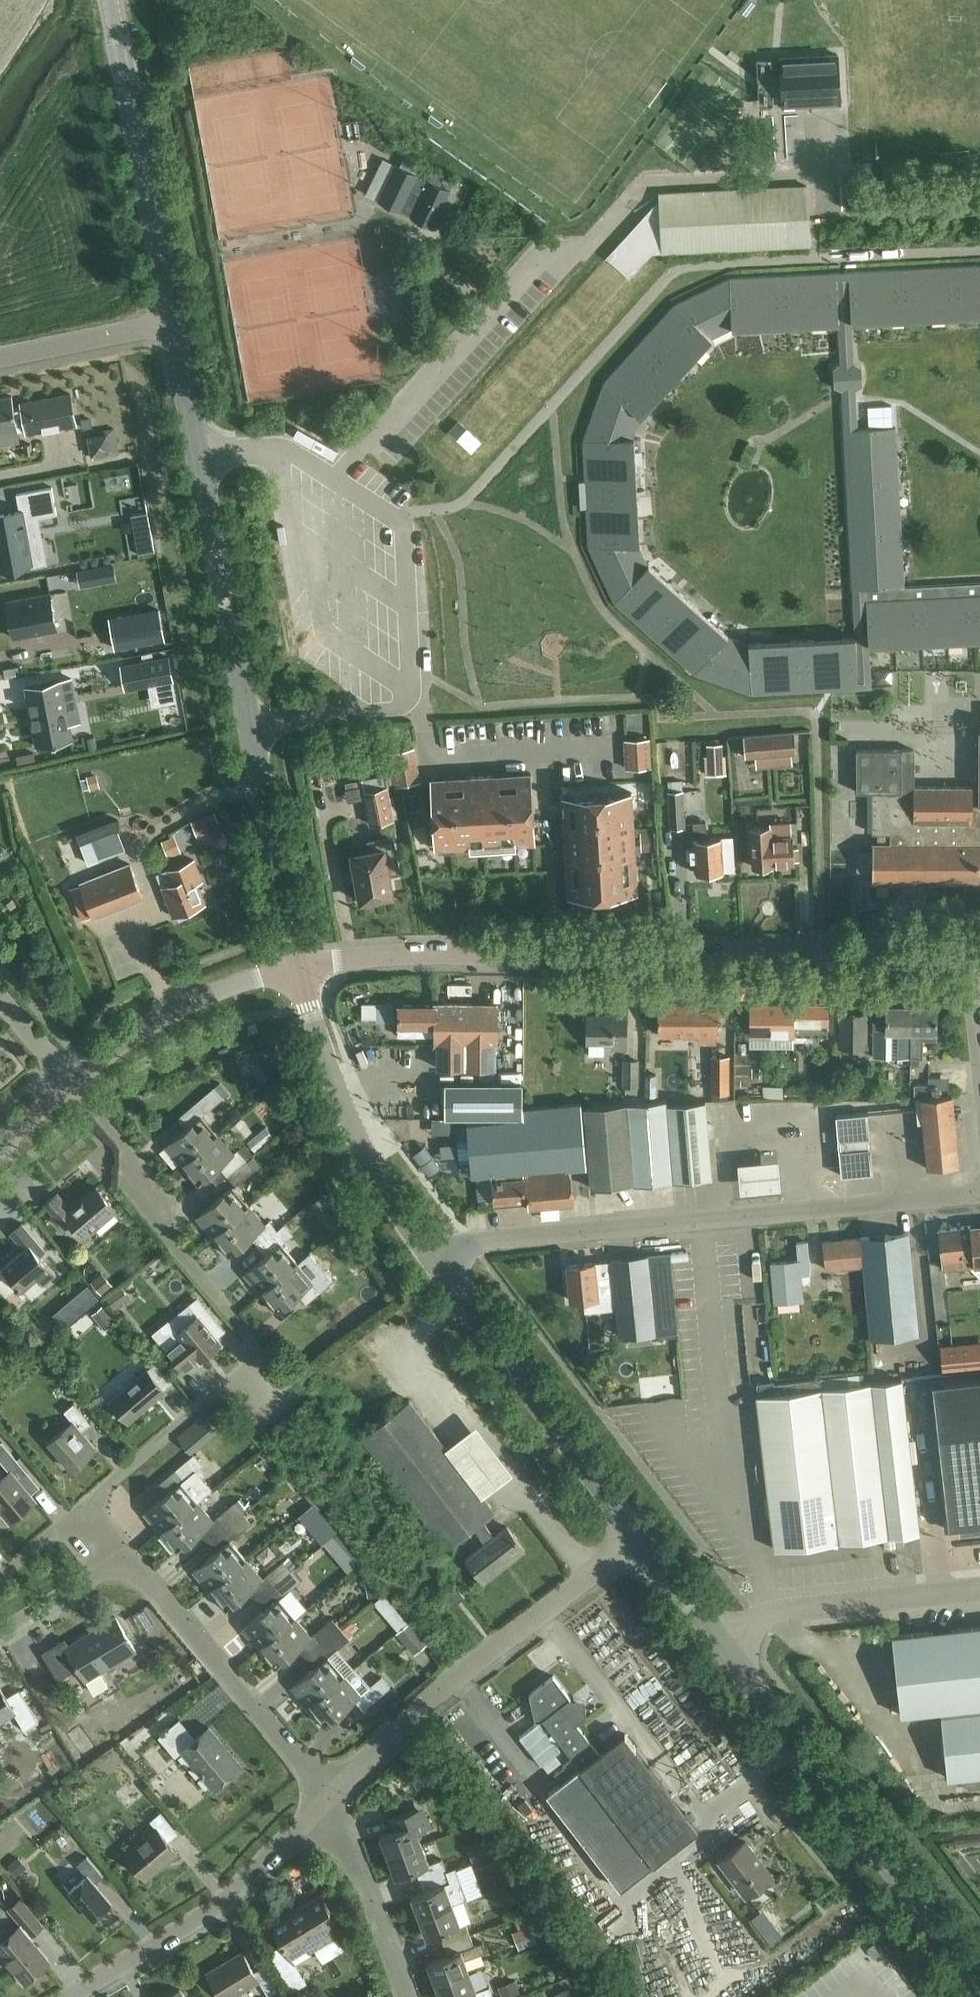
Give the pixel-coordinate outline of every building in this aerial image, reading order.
[(778,57),(780,105),(838,103),(836,55),(778,57)] [(363,141),(363,127),(347,127),(347,155),(360,156),(361,141),(363,141)] [(298,195),(300,211),(356,204),(349,149),(321,152),(324,174),(299,177),(300,186),(308,185),(309,194),(298,195)] [(428,181),(417,175),(422,164),(404,155),(399,166),(396,164),(378,200),(400,210),(400,209),(411,214),(411,216),(432,226),(450,190),(428,180),(428,181)] [(605,258),(629,279),(652,253),(809,244),(806,184),(659,192),(659,198),(605,258)] [(979,316),(979,265),(730,278),(674,305),(603,383),(583,441),(585,481),(579,481),(580,507),(586,507),(589,546),(615,602),(694,673),(752,694),(870,687),(868,646),(979,640),(979,583),(903,586),(895,427),(857,429),(854,390),(862,385),(861,366),(853,362),(851,323),(979,316)] [(19,441),(17,430),(25,428),(26,434),(75,425),(70,393),(20,402),(21,406),(13,408),(11,396),(0,398),(0,445),(19,441)] [(891,426),(890,406),(866,407),(867,427),(891,426)] [(481,445),(492,433),(477,419),(466,430),(481,445)] [(0,514),(0,568),(31,562),(27,540),(37,538),(33,518),(57,514),(52,486),(16,493),(19,510),(0,514)] [(49,593),(6,601),(13,637),(56,629),(49,593)] [(110,619),(115,647),(163,638),(158,610),(110,619)] [(168,656),(121,665),(126,689),(172,680),(168,656)] [(71,678),(25,687),(37,746),(72,739),(66,705),(76,703),(71,678)] [(979,729),(979,802),(972,802),(972,786),(913,786),(914,749),(856,749),(856,790),(872,790),(872,832),(877,832),(877,843),(872,843),(872,880),(979,881),(979,729)] [(710,731),(710,765),(730,765),(730,731),(710,731)] [(794,753),(792,731),(745,735),(747,757),(794,753)] [(651,767),(649,739),(625,740),(626,769),(651,767)] [(390,752),(396,785),(420,781),(414,748),(390,752)] [(102,764),(85,766),(86,776),(103,773),(102,764)] [(431,778),(431,787),(435,847),(469,845),(469,852),(517,849),(517,842),(535,841),(531,773),(431,778)] [(386,789),(385,789),(382,776),(361,780),(370,823),(393,819),(386,789)] [(668,789),(670,827),(685,826),(683,788),(668,789)] [(564,812),(565,843),(568,896),(586,895),(587,902),(637,899),(631,792),(563,796),(564,812)] [(796,847),(790,847),(789,820),(770,821),(771,826),(751,827),(753,864),(755,864),(757,868),(766,867),(768,863),(791,862),(791,859),(797,859),(796,847)] [(172,842),(185,834),(179,822),(165,830),(172,842)] [(721,838),(706,839),(705,822),(693,823),(694,848),(689,848),(690,859),(695,858),(695,871),(723,870),(721,838)] [(91,839),(99,860),(125,849),(117,829),(91,839)] [(377,898),(393,895),(389,874),(399,872),(392,837),(367,842),(369,850),(351,854),(354,872),(353,872),(355,884),(357,883),(360,901),(364,900),(365,905),(378,903),(377,898)] [(156,873),(173,916),(204,904),(196,882),(203,879),(195,858),(156,873)] [(93,914),(93,916),(142,896),(129,865),(70,889),(82,919),(93,914)] [(11,899),(5,903),(10,910),(16,905),(11,899)] [(658,1004),(658,1034),(718,1034),(717,1003),(658,1004)] [(494,1045),(496,1045),(497,1004),(435,1004),(435,1005),(399,1006),(399,1036),(434,1036),(434,1044),(436,1044),(437,1068),(494,1067),(494,1045)] [(750,1004),(749,1035),(828,1036),(828,1004),(750,1004)] [(886,1014),(873,1013),(873,1057),(911,1057),(912,1005),(886,1005),(886,1014)] [(912,1005),(911,1057),(922,1057),(922,1039),(936,1039),(936,1005),(912,1005)] [(613,1017),(589,1017),(588,1043),(588,1055),(603,1055),(603,1043),(613,1044),(613,1048),(625,1048),(626,1012),(613,1012),(613,1017)] [(839,1046),(866,1047),(867,1013),(840,1013),(839,1046)] [(624,1060),(625,1086),(638,1086),(637,1060),(624,1060)] [(790,1089),(792,1077),(771,1074),(769,1086),(790,1089)] [(445,1115),(522,1115),(522,1083),(445,1084),(445,1115)] [(914,1094),(927,1094),(927,1084),(914,1084),(914,1094)] [(265,1107),(290,1098),(285,1086),(261,1095),(265,1107)] [(182,1165),(218,1135),(201,1115),(222,1097),(214,1087),(177,1118),(186,1128),(165,1146),(182,1165)] [(928,1169),(960,1165),(953,1095),(917,1099),(919,1123),(923,1122),(928,1169)] [(705,1101),(667,1105),(666,1101),(585,1108),(592,1188),(673,1181),(712,1177),(708,1137),(711,1137),(714,1133),(713,1123),(710,1121),(707,1121),(705,1101)] [(568,1171),(562,1171),(562,1166),(587,1164),(582,1104),(523,1107),(523,1117),(467,1123),(472,1174),(492,1172),(494,1202),(526,1199),(527,1206),(572,1203),(570,1174),(568,1171)] [(228,1176),(247,1161),(238,1150),(234,1153),(218,1135),(182,1165),(198,1184),(219,1165),(228,1176)] [(841,1140),(842,1152),(870,1150),(869,1138),(841,1140)] [(247,1161),(228,1176),(236,1185),(255,1170),(247,1161)] [(776,1163),(736,1167),(739,1194),(779,1191),(776,1163)] [(82,1236),(115,1208),(96,1185),(71,1207),(57,1191),(45,1202),(65,1225),(70,1221),(82,1236)] [(214,1236),(249,1206),(233,1186),(197,1216),(214,1236)] [(259,1246),(278,1231),(269,1220),(264,1224),(249,1206),(214,1236),(230,1255),(251,1237),(259,1246)] [(37,1277),(43,1285),(56,1274),(40,1255),(46,1250),(22,1221),(9,1232),(22,1248),(1,1266),(22,1289),(37,1277)] [(976,1268),(977,1268),(973,1227),(941,1231),(944,1262),(956,1261),(957,1265),(953,1266),(956,1287),(969,1286),(966,1261),(975,1260),(976,1268)] [(261,1293),(298,1263),(281,1243),(285,1240),(278,1231),(259,1246),(267,1255),(245,1274),(261,1293)] [(861,1238),(870,1339),(918,1335),(909,1234),(861,1238)] [(762,1237),(747,1239),(752,1277),(747,1278),(750,1294),(769,1291),(762,1237)] [(823,1242),(826,1270),(863,1266),(860,1238),(823,1242)] [(799,1262),(771,1265),(775,1305),(802,1303),(801,1285),(807,1284),(811,1279),(810,1271),(808,1243),(797,1244),(799,1262)] [(611,1261),(606,1261),(607,1263),(611,1308),(611,1307),(615,1307),(618,1335),(654,1331),(676,1329),(669,1255),(647,1257),(647,1256),(611,1260),(611,1261)] [(298,1263),(261,1293),(277,1312),(299,1293),(307,1302),(325,1287),(317,1277),(313,1280),(298,1263)] [(611,1308),(607,1263),(595,1264),(595,1263),(567,1265),(570,1301),(583,1300),(584,1312),(612,1309),(611,1307),(611,1308)] [(108,1301),(95,1311),(107,1325),(120,1315),(108,1301)] [(200,1360),(221,1342),(198,1314),(177,1330),(168,1319),(152,1332),(184,1371),(199,1359),(200,1360)] [(941,1352),(943,1370),(979,1367),(979,1348),(941,1352)] [(110,1399),(128,1421),(165,1390),(147,1369),(110,1399)] [(765,1471),(911,1455),(901,1369),(829,1377),(757,1385),(758,1394),(756,1394),(757,1400),(765,1471)] [(930,1382),(946,1528),(979,1524),(979,1376),(930,1382)] [(507,1526),(494,1536),(482,1520),(495,1510),(485,1497),(449,1447),(410,1398),(361,1435),(417,1507),(411,1511),(433,1540),(439,1536),(447,1546),(472,1527),(485,1544),(466,1558),(484,1582),(526,1550),(507,1526)] [(49,1442),(72,1468),(96,1447),(81,1430),(90,1422),(74,1403),(64,1411),(73,1421),(49,1442)] [(474,1429),(449,1447),(485,1497),(511,1478),(474,1429)] [(8,1468),(17,1461),(1,1442),(0,1443),(0,1459),(8,1468)] [(162,1532),(198,1501),(197,1500),(211,1488),(196,1470),(203,1464),(194,1454),(177,1469),(185,1479),(182,1482),(181,1481),(145,1512),(162,1532)] [(911,1455),(765,1471),(773,1548),(918,1532),(911,1455)] [(10,1521),(35,1499),(11,1470),(0,1479),(0,1510),(10,1521)] [(198,1501),(162,1532),(177,1551),(214,1520),(198,1501)] [(226,1527),(243,1512),(236,1503),(218,1518),(226,1527)] [(243,1512),(226,1527),(234,1537),(252,1522),(243,1512)] [(210,1590),(247,1559),(231,1539),(194,1571),(210,1590)] [(247,1559),(210,1590),(226,1609),(263,1577),(247,1559)] [(275,1585),(293,1570),(285,1560),(267,1575),(275,1585)] [(293,1570),(275,1585),(284,1595),(301,1580),(293,1570)] [(449,1595),(455,1604),(465,1596),(459,1588),(449,1595)] [(259,1648),(296,1617),(279,1597),(243,1629),(259,1648)] [(85,1680),(135,1650),(115,1616),(68,1645),(64,1639),(49,1648),(65,1673),(77,1666),(85,1680)] [(296,1617),(259,1648),(275,1667),(312,1635),(296,1617)] [(324,1643),(341,1628),(333,1619),(316,1634),(324,1643)] [(979,1774),(979,1625),(893,1635),(901,1714),(940,1710),(948,1778),(979,1774)] [(341,1628),(324,1643),(332,1653),(349,1638),(341,1628)] [(309,1706),(345,1675),(329,1656),(292,1687),(309,1706)] [(654,1659),(626,1681),(706,1783),(734,1761),(704,1722),(700,1725),(692,1714),(683,1721),(669,1703),(679,1696),(663,1676),(666,1674),(654,1659)] [(345,1675),(309,1706),(324,1725),(355,1699),(363,1709),(390,1686),(382,1676),(361,1694),(345,1675)] [(576,1698),(572,1701),(570,1698),(571,1698),(554,1675),(529,1694),(534,1721),(542,1719),(555,1735),(551,1738),(548,1734),(529,1749),(541,1765),(560,1750),(554,1742),(558,1739),(573,1758),(554,1773),(561,1782),(546,1793),(621,1889),(699,1829),(625,1733),(599,1753),(577,1725),(587,1718),(585,1700),(576,1698)] [(6,1697),(0,1688),(0,1721),(13,1713),(24,1730),(37,1721),(18,1690),(6,1697)] [(208,1726),(195,1738),(179,1719),(159,1736),(175,1755),(182,1749),(215,1787),(241,1765),(208,1726)] [(388,1856),(421,1843),(416,1831),(431,1826),(428,1817),(419,1820),(415,1809),(388,1819),(393,1831),(381,1835),(388,1856)] [(126,1854),(145,1877),(177,1850),(168,1839),(177,1832),(160,1811),(151,1819),(157,1827),(126,1854)] [(720,1859),(746,1895),(772,1875),(745,1840),(720,1859)] [(419,1881),(446,1871),(442,1859),(428,1864),(421,1843),(388,1856),(396,1877),(415,1870),(419,1881)] [(69,1890),(93,1918),(111,1903),(94,1882),(103,1875),(87,1856),(77,1864),(87,1875),(69,1890)] [(419,1917),(452,1905),(467,1899),(455,1868),(446,1871),(419,1881),(423,1891),(411,1896),(419,1917)] [(305,1983),(294,1963),(311,1953),(310,1950),(337,1934),(325,1912),(330,1909),(321,1894),(292,1911),(294,1914),(272,1927),(282,1944),(266,1954),(290,1992),(305,1983)] [(716,1902),(724,1912),(730,1906),(723,1897),(716,1902)] [(24,1982),(50,1960),(29,1936),(43,1924),(21,1898),(9,1909),(22,1924),(0,1943),(0,1954),(24,1982)] [(443,1945),(470,1935),(462,1914),(456,1916),(452,1905),(419,1917),(427,1938),(439,1933),(443,1945)] [(526,1938),(545,1929),(535,1905),(515,1914),(526,1938)] [(569,1931),(578,1960),(593,1956),(585,1926),(569,1931)] [(436,1984),(469,1971),(464,1959),(484,1952),(481,1942),(474,1945),(470,1935),(443,1945),(447,1956),(428,1963),(436,1984)] [(253,1971),(241,1951),(207,1972),(222,1996),(231,1996),(258,1980),(268,1995),(278,1989),(263,1965),(253,1971)] [(436,1984),(441,1996),(493,1996),(489,1987),(476,1992),(469,1971),(436,1984)] [(561,1980),(569,1996),(580,1990),(572,1974),(561,1980)]
